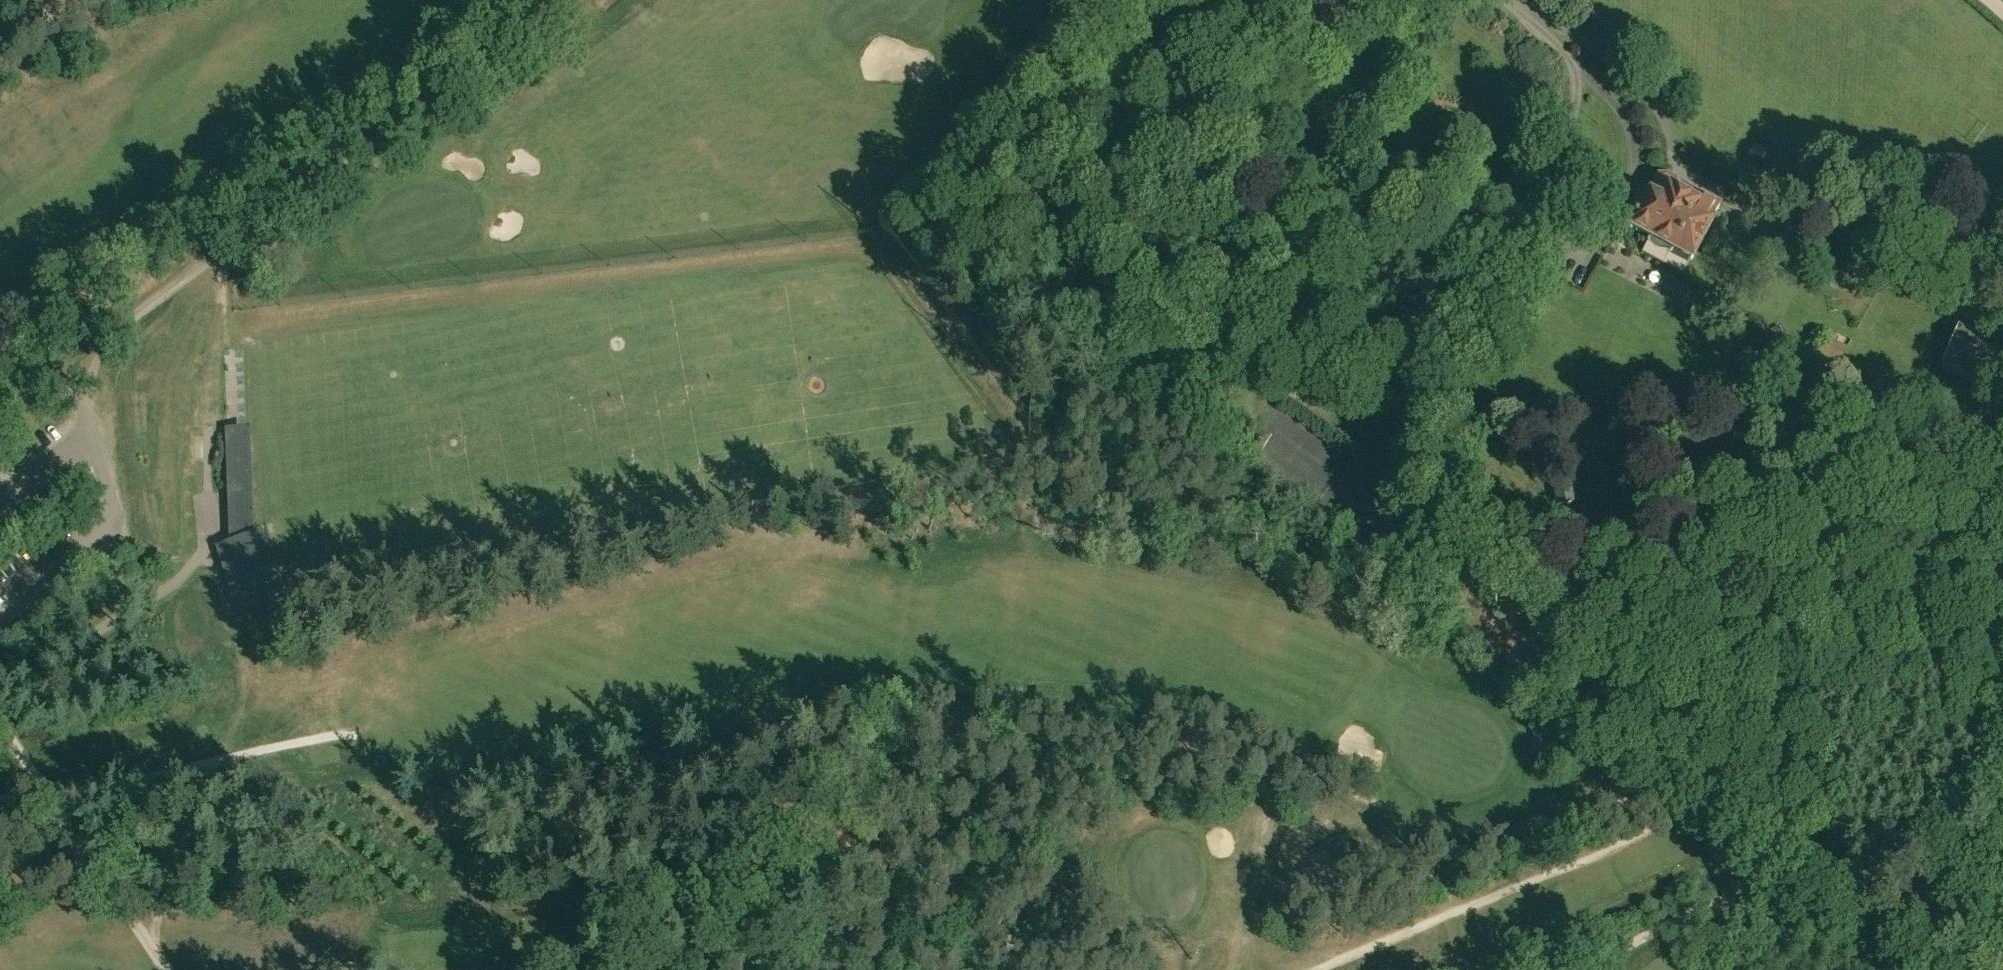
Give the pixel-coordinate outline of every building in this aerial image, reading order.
[(1693,260),(1721,208),(1702,198),(1699,205),(1677,194),(1679,189),(1675,182),(1667,178),(1659,178),(1650,195),(1646,194),(1629,226),(1693,260)] [(1818,291),(1831,295),(1835,283),(1822,279),(1818,291)] [(1943,369),(1985,388),(2002,351),(2002,346),(1963,328),(1943,369)] [(1939,412),(1951,419),(1957,408),(1945,400),(1939,412)] [(262,531),(254,533),(250,427),(224,428),(229,540),(216,544),(235,610),(273,599),(263,564),(272,562),(262,531)] [(1552,473),(1555,503),(1555,506),(1576,504),(1573,472),(1552,473)] [(41,583),(50,596),(69,581),(60,569),(41,583)]
